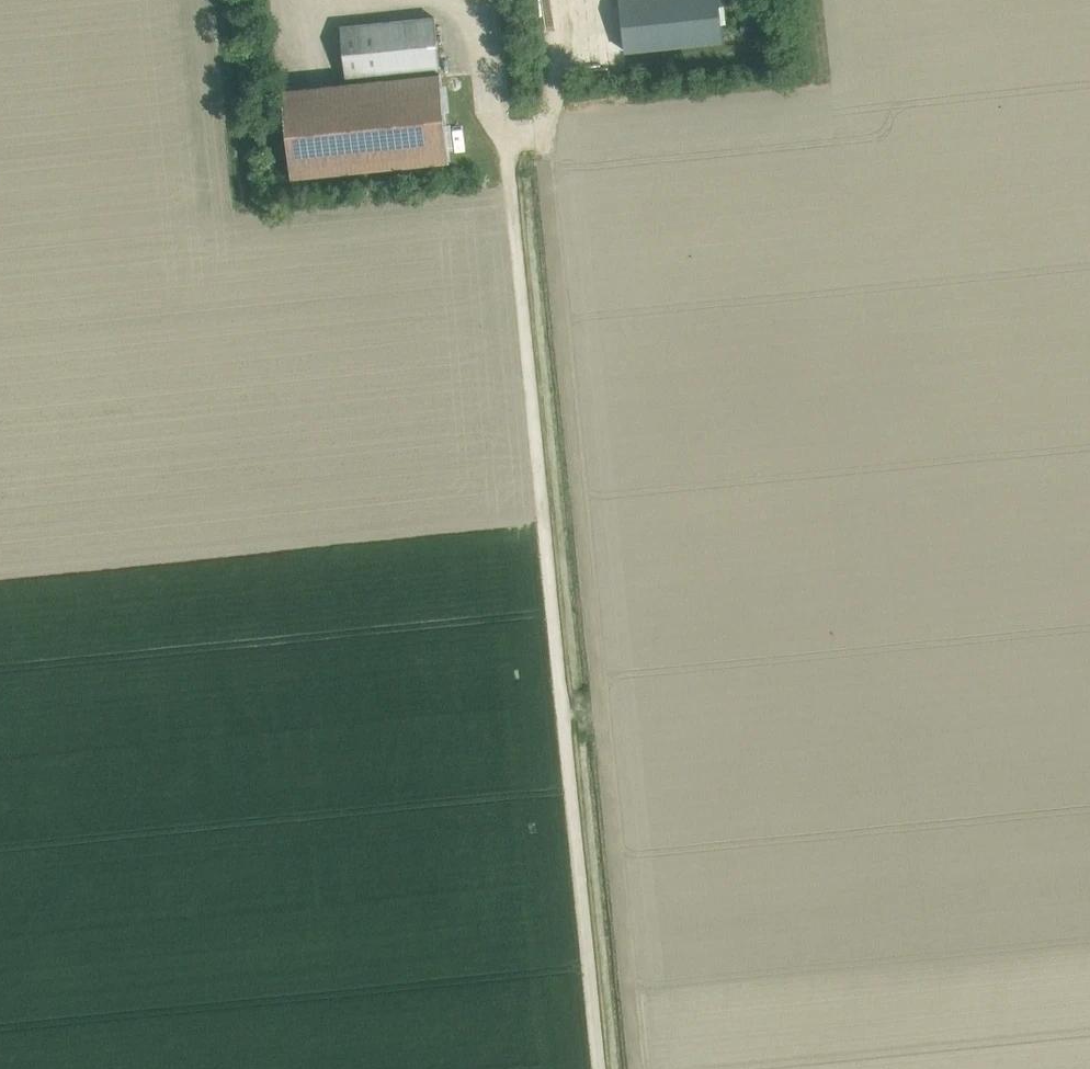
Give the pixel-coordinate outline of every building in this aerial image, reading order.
[(723,40),(718,0),(619,0),(624,51),(723,40)] [(434,17),(340,27),(345,82),(439,73),(434,17)] [(448,162),(439,73),(345,82),(282,89),(291,178),(448,162)]
